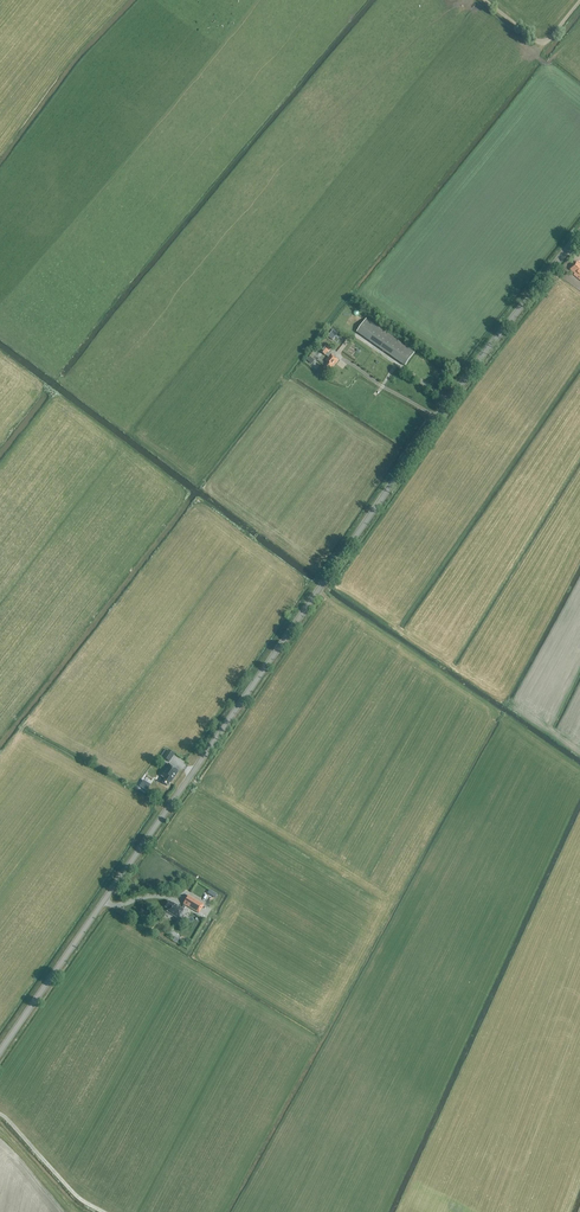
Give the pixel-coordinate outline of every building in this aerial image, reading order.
[(577,262),(570,270),(575,274),(574,275),(579,280),(579,265),(577,262)] [(405,366),(415,353),(366,319),(357,332),(405,366)] [(332,331),(329,329),(326,333),(329,335),(328,337),(334,341),(339,333),(333,330),(332,331)] [(330,354),(328,353),(331,349),(325,345),(320,352),(325,356),(326,355),(328,357),(325,361),(328,363),(324,368),(327,371),(329,370),(330,371),(338,360),(331,354),(330,354)] [(174,754),(168,750),(167,751),(163,757),(163,758),(169,762),(174,754)] [(171,782),(171,783),(179,771),(168,764),(161,776),(165,779),(162,783),(168,786),(171,782)] [(150,785),(144,781),(140,786),(146,791),(150,785)] [(216,898),(218,894),(210,889),(208,892),(216,898)] [(199,913),(204,905),(188,896),(183,904),(184,904),(181,908),(172,903),(169,901),(165,907),(168,909),(167,912),(178,919),(184,910),(186,906),(199,913)]
